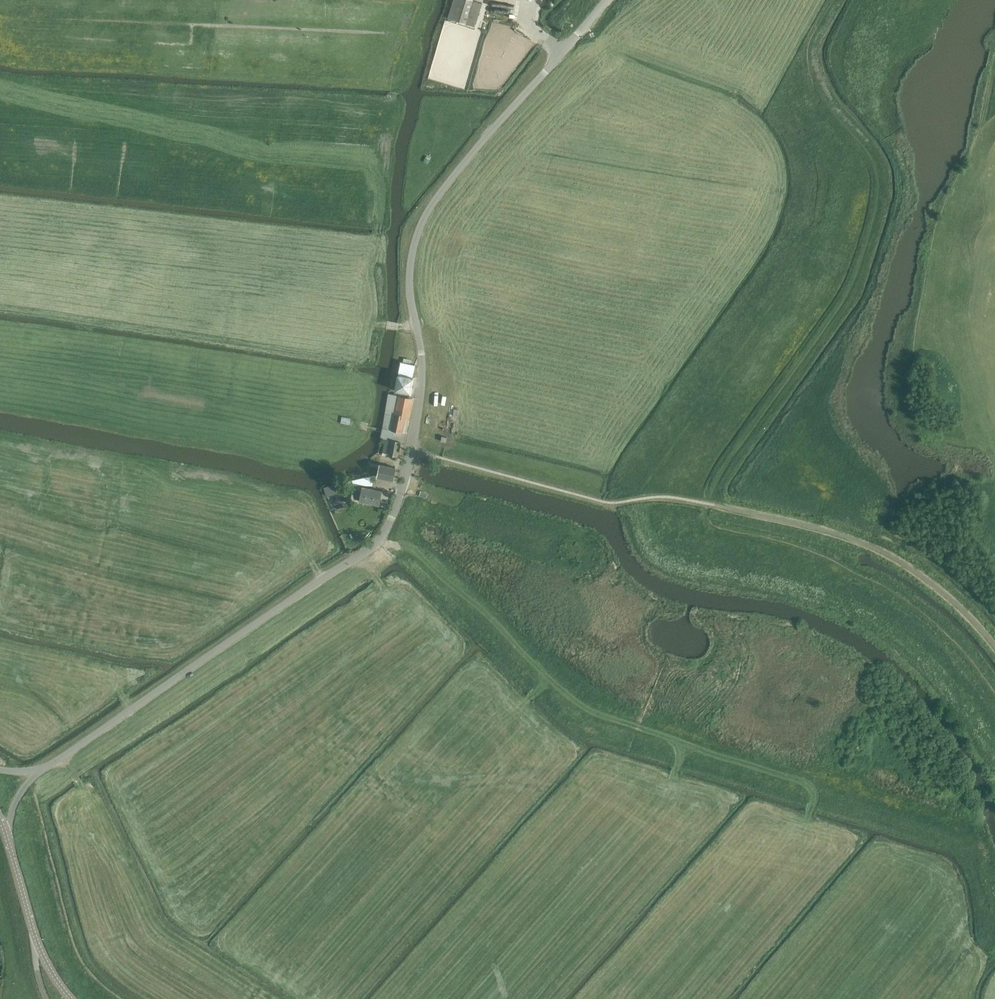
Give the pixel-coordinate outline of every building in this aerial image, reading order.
[(466,24),(473,0),(459,0),(453,20),(466,24)] [(389,389),(395,390),(395,391),(412,394),(415,377),(413,377),(415,365),(401,362),(399,374),(398,374),(397,379),(391,378),(389,389)] [(403,432),(405,419),(409,420),(410,416),(413,398),(398,395),(391,430),(403,432)] [(400,442),(392,440),(391,440),(385,439),(382,455),(389,456),(389,453),(398,455),(400,442)] [(392,481),(396,467),(380,463),(377,477),(392,481)] [(364,482),(372,484),(374,475),(365,477),(347,481),(348,486),(349,486),(348,485),(364,482)] [(379,504),(382,490),(362,486),(360,495),(348,492),(346,501),(353,503),(354,498),(379,504)] [(421,491),(419,497),(426,500),(428,495),(421,491)]
